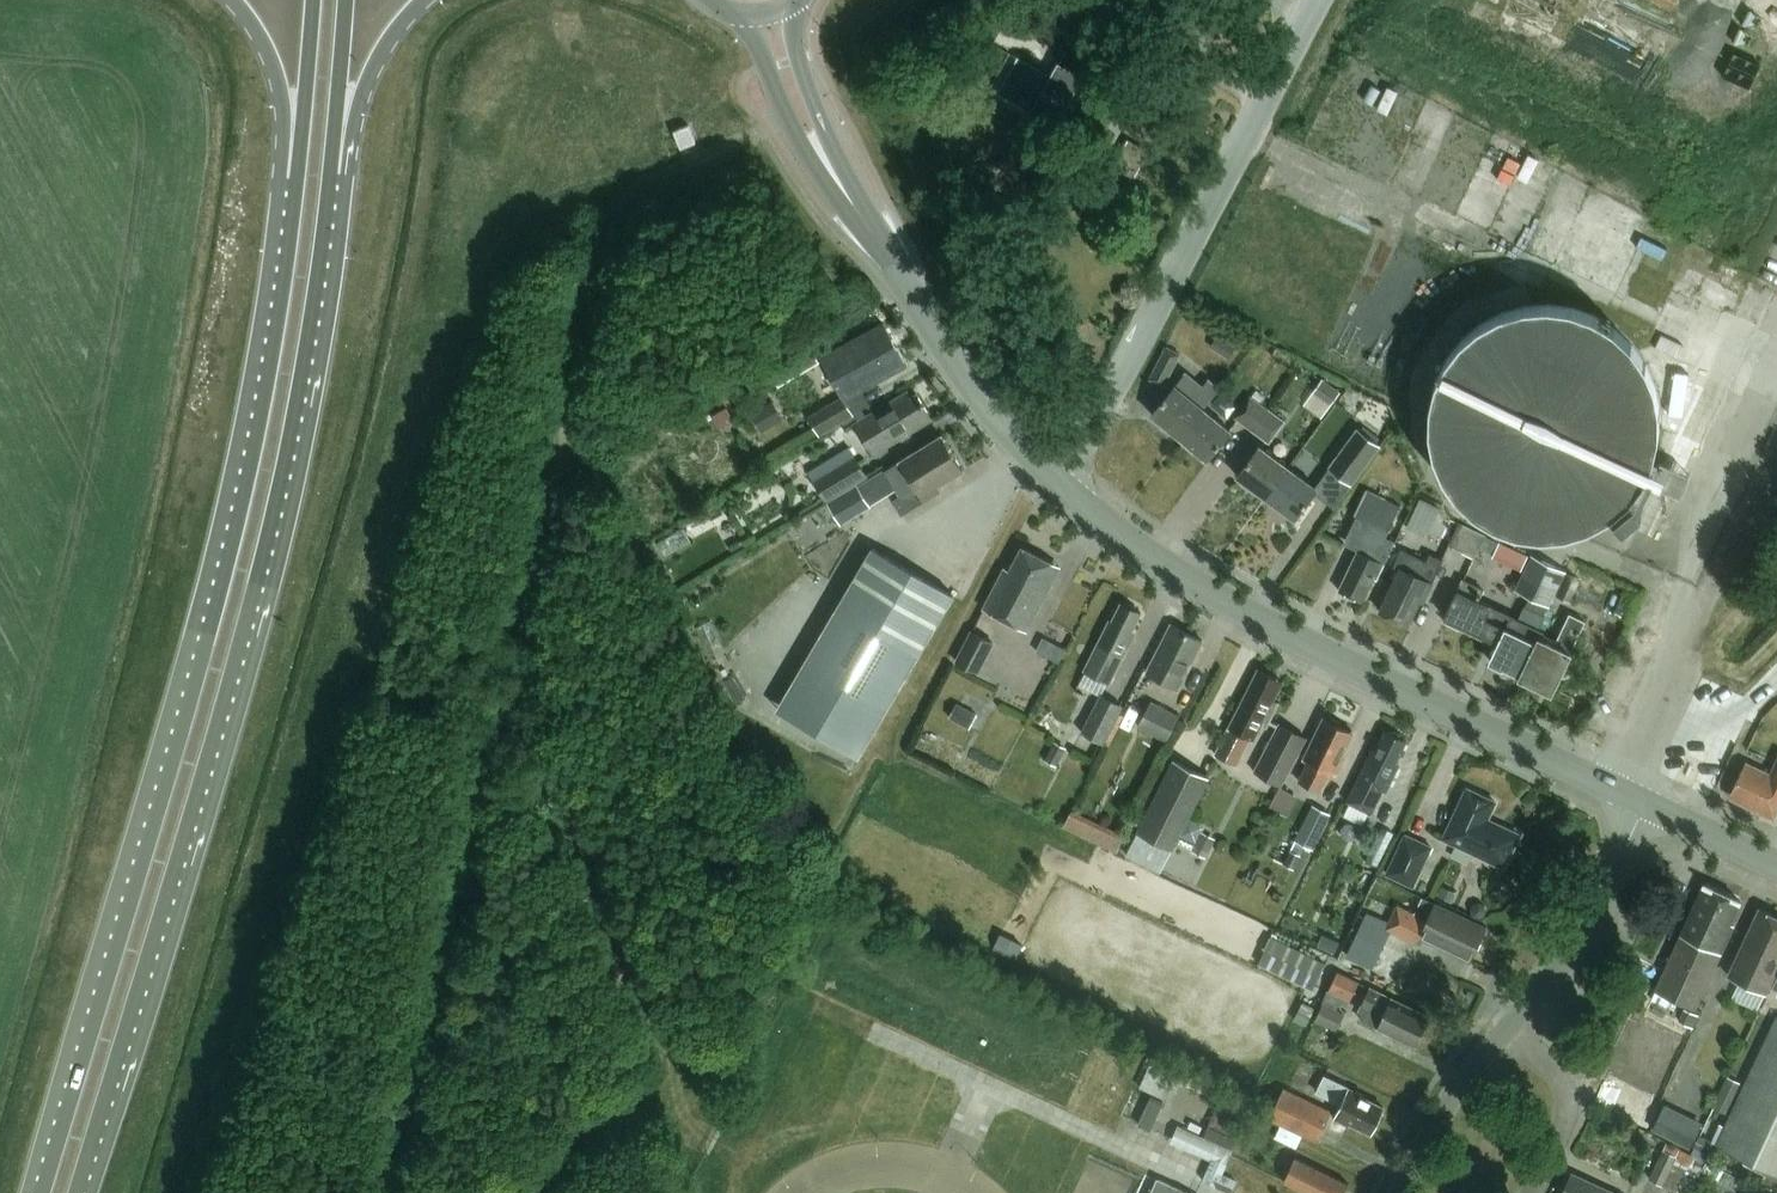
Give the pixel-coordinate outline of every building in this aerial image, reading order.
[(999,31),(1007,35),(1013,22),(1006,18),(999,31)] [(1055,130),(1083,77),(1058,63),(1051,76),(1018,58),(999,94),(1032,111),(1029,116),(1055,130)] [(1123,196),(1148,153),(1128,140),(1119,155),(1116,153),(1106,173),(1110,175),(1104,186),(1123,196)] [(1091,247),(1105,255),(1110,245),(1096,237),(1091,247)] [(1488,521),(1496,525),(1509,531),(1523,534),(1536,536),(1550,536),(1565,535),(1579,531),(1593,526),(1605,519),(1618,511),(1627,503),(1636,492),(1643,482),(1648,473),(1653,462),(1656,448),(1659,430),(1659,415),(1656,396),(1652,380),(1645,366),(1637,354),(1628,342),(1616,331),(1608,326),(1593,317),(1578,311),(1563,308),(1541,307),(1524,309),(1506,314),(1486,322),(1473,332),(1458,347),(1447,360),(1439,374),(1434,387),(1430,406),(1429,426),(1431,443),(1438,466),(1446,481),(1458,498),(1475,514),(1488,521)] [(862,392),(907,367),(883,324),(821,359),(843,399),(809,418),(819,436),(870,405),(862,392)] [(1228,360),(1236,348),(1217,336),(1209,348),(1228,360)] [(1166,348),(1149,380),(1163,387),(1179,355),(1166,348)] [(1678,406),(1692,379),(1679,372),(1665,399),(1678,406)] [(1185,374),(1151,415),(1179,438),(1202,409),(1219,389),(1208,380),(1202,388),(1185,374)] [(1321,381),(1311,395),(1328,408),(1338,394),(1321,381)] [(922,418),(928,414),(917,395),(911,399),(908,393),(854,426),(872,456),(899,440),(902,441),(910,436),(910,433),(926,424),(922,418)] [(1234,418),(1251,430),(1265,409),(1249,397),(1234,418)] [(761,433),(778,424),(767,404),(750,413),(761,433)] [(1230,431),(1202,409),(1179,438),(1207,460),(1230,431)] [(1283,422),(1265,409),(1251,430),(1268,443),(1283,422)] [(1358,430),(1329,469),(1351,485),(1380,446),(1358,430)] [(938,487),(963,472),(942,437),(874,479),(885,498),(896,491),(900,497),(894,501),(903,515),(941,492),(938,487)] [(1259,447),(1237,477),(1266,498),(1288,468),(1259,447)] [(813,482),(826,502),(867,477),(854,457),(813,482)] [(1317,489),(1288,468),(1266,498),(1294,519),(1317,489)] [(857,486),(828,504),(840,525),(870,508),(857,486)] [(1423,512),(1431,496),(1421,491),(1413,507),(1423,512)] [(1366,492),(1354,517),(1388,533),(1400,508),(1366,492)] [(1448,543),(1459,523),(1450,519),(1445,528),(1439,539),(1448,543)] [(1472,530),(1459,523),(1449,544),(1448,547),(1460,553),(1472,530)] [(1485,536),(1472,530),(1460,553),(1473,560),(1485,536)] [(1357,551),(1338,591),(1361,603),(1373,579),(1376,580),(1394,542),(1383,537),(1372,558),(1357,551)] [(1484,538),(1478,550),(1492,557),(1498,545),(1484,538)] [(953,596),(873,549),(837,611),(792,687),(872,734),(902,683),(953,596)] [(1027,632),(1060,568),(1022,549),(1010,572),(1004,570),(984,609),(1027,632)] [(1375,613),(1403,627),(1415,602),(1419,604),(1441,560),(1429,553),(1424,564),(1400,551),(1393,567),(1397,570),(1375,613)] [(1551,608),(1557,597),(1567,575),(1568,573),(1533,556),(1516,591),(1531,598),(1550,607),(1551,608)] [(1580,581),(1567,575),(1557,597),(1569,603),(1580,581)] [(1484,590),(1464,580),(1445,618),(1449,620),(1447,624),(1460,630),(1461,626),(1500,645),(1502,641),(1493,637),(1493,638),(1490,637),(1501,612),(1478,601),(1484,590)] [(1540,639),(1543,633),(1538,630),(1550,607),(1531,598),(1519,621),(1501,612),(1490,637),(1493,638),(1493,637),(1502,641),(1500,645),(1491,663),(1521,677),(1540,639)] [(1129,638),(1141,614),(1136,612),(1135,608),(1129,605),(1126,606),(1122,604),(1112,622),(1110,621),(1084,672),(1109,685),(1123,658),(1132,640),(1129,638)] [(1575,656),(1571,654),(1586,622),(1571,615),(1555,646),(1540,639),(1521,677),(1520,678),(1552,694),(1561,675),(1565,676),(1570,675),(1577,661),(1575,656)] [(1203,642),(1171,626),(1146,674),(1178,690),(1203,642)] [(979,676),(995,645),(971,632),(955,664),(979,676)] [(1065,651),(1042,639),(1036,652),(1059,664),(1065,651)] [(1273,702),(1282,683),(1258,671),(1216,756),(1236,766),(1250,740),(1253,741),(1261,725),(1266,728),(1278,705),(1273,702)] [(1104,744),(1123,706),(1101,695),(1082,733),(1104,744)] [(1151,702),(1138,727),(1167,742),(1180,717),(1151,702)] [(969,730),(977,715),(956,704),(948,719),(969,730)] [(1330,772),(1336,775),(1344,759),(1341,757),(1353,733),(1340,727),(1340,723),(1331,719),(1328,721),(1324,719),(1304,760),(1309,762),(1299,783),(1320,793),(1330,772)] [(1282,787),(1307,738),(1279,724),(1253,772),(1282,787)] [(1396,764),(1406,742),(1402,740),(1400,736),(1394,733),(1390,735),(1386,732),(1378,748),(1375,747),(1359,780),(1359,779),(1347,803),(1371,815),(1383,791),(1386,793),(1399,766),(1396,764)] [(1056,767),(1066,748),(1054,743),(1045,761),(1056,767)] [(1746,764),(1735,786),(1744,790),(1738,803),(1774,820),(1776,813),(1776,762),(1770,776),(1746,764)] [(1209,780),(1174,763),(1125,859),(1160,876),(1209,780)] [(1288,817),(1298,797),(1279,788),(1269,807),(1288,817)] [(1504,868),(1520,836),(1487,821),(1495,803),(1467,790),(1444,840),(1504,868)] [(1313,850),(1330,815),(1312,806),(1295,841),(1313,850)] [(1116,854),(1124,837),(1071,811),(1063,828),(1116,854)] [(1378,869),(1400,824),(1389,818),(1367,863),(1378,869)] [(1208,859),(1217,840),(1203,833),(1194,852),(1208,859)] [(1403,834),(1384,876),(1413,889),(1432,848),(1403,834)] [(1293,869),(1300,856),(1289,851),(1283,864),(1293,869)] [(1704,885),(1655,993),(1694,1011),(1720,955),(1733,927),(1730,925),(1740,902),(1704,885)] [(1435,903),(1426,922),(1397,909),(1388,928),(1387,931),(1389,932),(1416,945),(1419,938),(1470,962),(1486,928),(1435,903)] [(1726,976),(1764,994),(1776,967),(1776,919),(1758,910),(1726,976)] [(1361,927),(1354,943),(1348,955),(1373,967),(1379,955),(1387,938),(1389,932),(1387,931),(1388,928),(1365,918),(1361,927)] [(1323,965),(1268,938),(1261,951),(1317,978),(1323,965)] [(1329,991),(1350,1001),(1359,983),(1338,973),(1329,991)] [(1416,1047),(1430,1018),(1369,989),(1358,1012),(1362,1015),(1360,1020),(1382,1031),(1383,1034),(1388,1037),(1391,1035),(1416,1047)] [(1344,1014),(1322,1005),(1315,1021),(1336,1031),(1344,1014)] [(1646,1023),(1652,1010),(1642,1005),(1636,1018),(1646,1023)] [(1693,1029),(1698,1016),(1685,1011),(1680,1024),(1693,1029)] [(1718,1147),(1776,1175),(1776,1018),(1717,1144),(1699,1136),(1693,1148),(1713,1157),(1718,1147)] [(1125,1062),(1129,1052),(1109,1044),(1105,1053),(1125,1062)] [(1078,1080),(1090,1054),(1081,1050),(1068,1075),(1078,1080)] [(1165,1100),(1177,1074),(1150,1063),(1139,1088),(1165,1100)] [(1340,1105),(1334,1119),(1349,1127),(1351,1125),(1371,1135),(1372,1132),(1378,1125),(1378,1120),(1383,1108),(1362,1098),(1363,1096),(1324,1077),(1316,1093),(1340,1105)] [(1727,1077),(1712,1108),(1726,1114),(1740,1083),(1727,1077)] [(1315,1144),(1331,1112),(1283,1089),(1268,1120),(1315,1144)] [(1150,1131),(1163,1104),(1150,1098),(1138,1126),(1150,1131)] [(1238,1124),(1243,1113),(1219,1102),(1214,1114),(1238,1124)] [(1703,1124),(1688,1116),(1675,1143),(1690,1150),(1703,1124)] [(1171,1140),(1213,1157),(1204,1179),(1237,1192),(1243,1178),(1230,1173),(1240,1149),(1178,1123),(1171,1140)] [(1693,1174),(1698,1176),(1699,1177),(1706,1163),(1679,1150),(1676,1157),(1672,1164),(1686,1170),(1693,1174)] [(1672,1164),(1676,1157),(1661,1151),(1648,1180),(1663,1186),(1672,1164)] [(1283,1182),(1305,1192),(1345,1192),(1349,1185),(1295,1159),(1283,1182)] [(1698,1176),(1693,1174),(1686,1170),(1675,1192),(1676,1192),(1690,1192),(1695,1181),(1698,1176)] [(1742,1180),(1723,1171),(1716,1184),(1735,1192),(1742,1180)] [(1571,1175),(1563,1192),(1611,1192),(1571,1175)] [(1158,1179),(1151,1192),(1189,1192),(1158,1179)]
